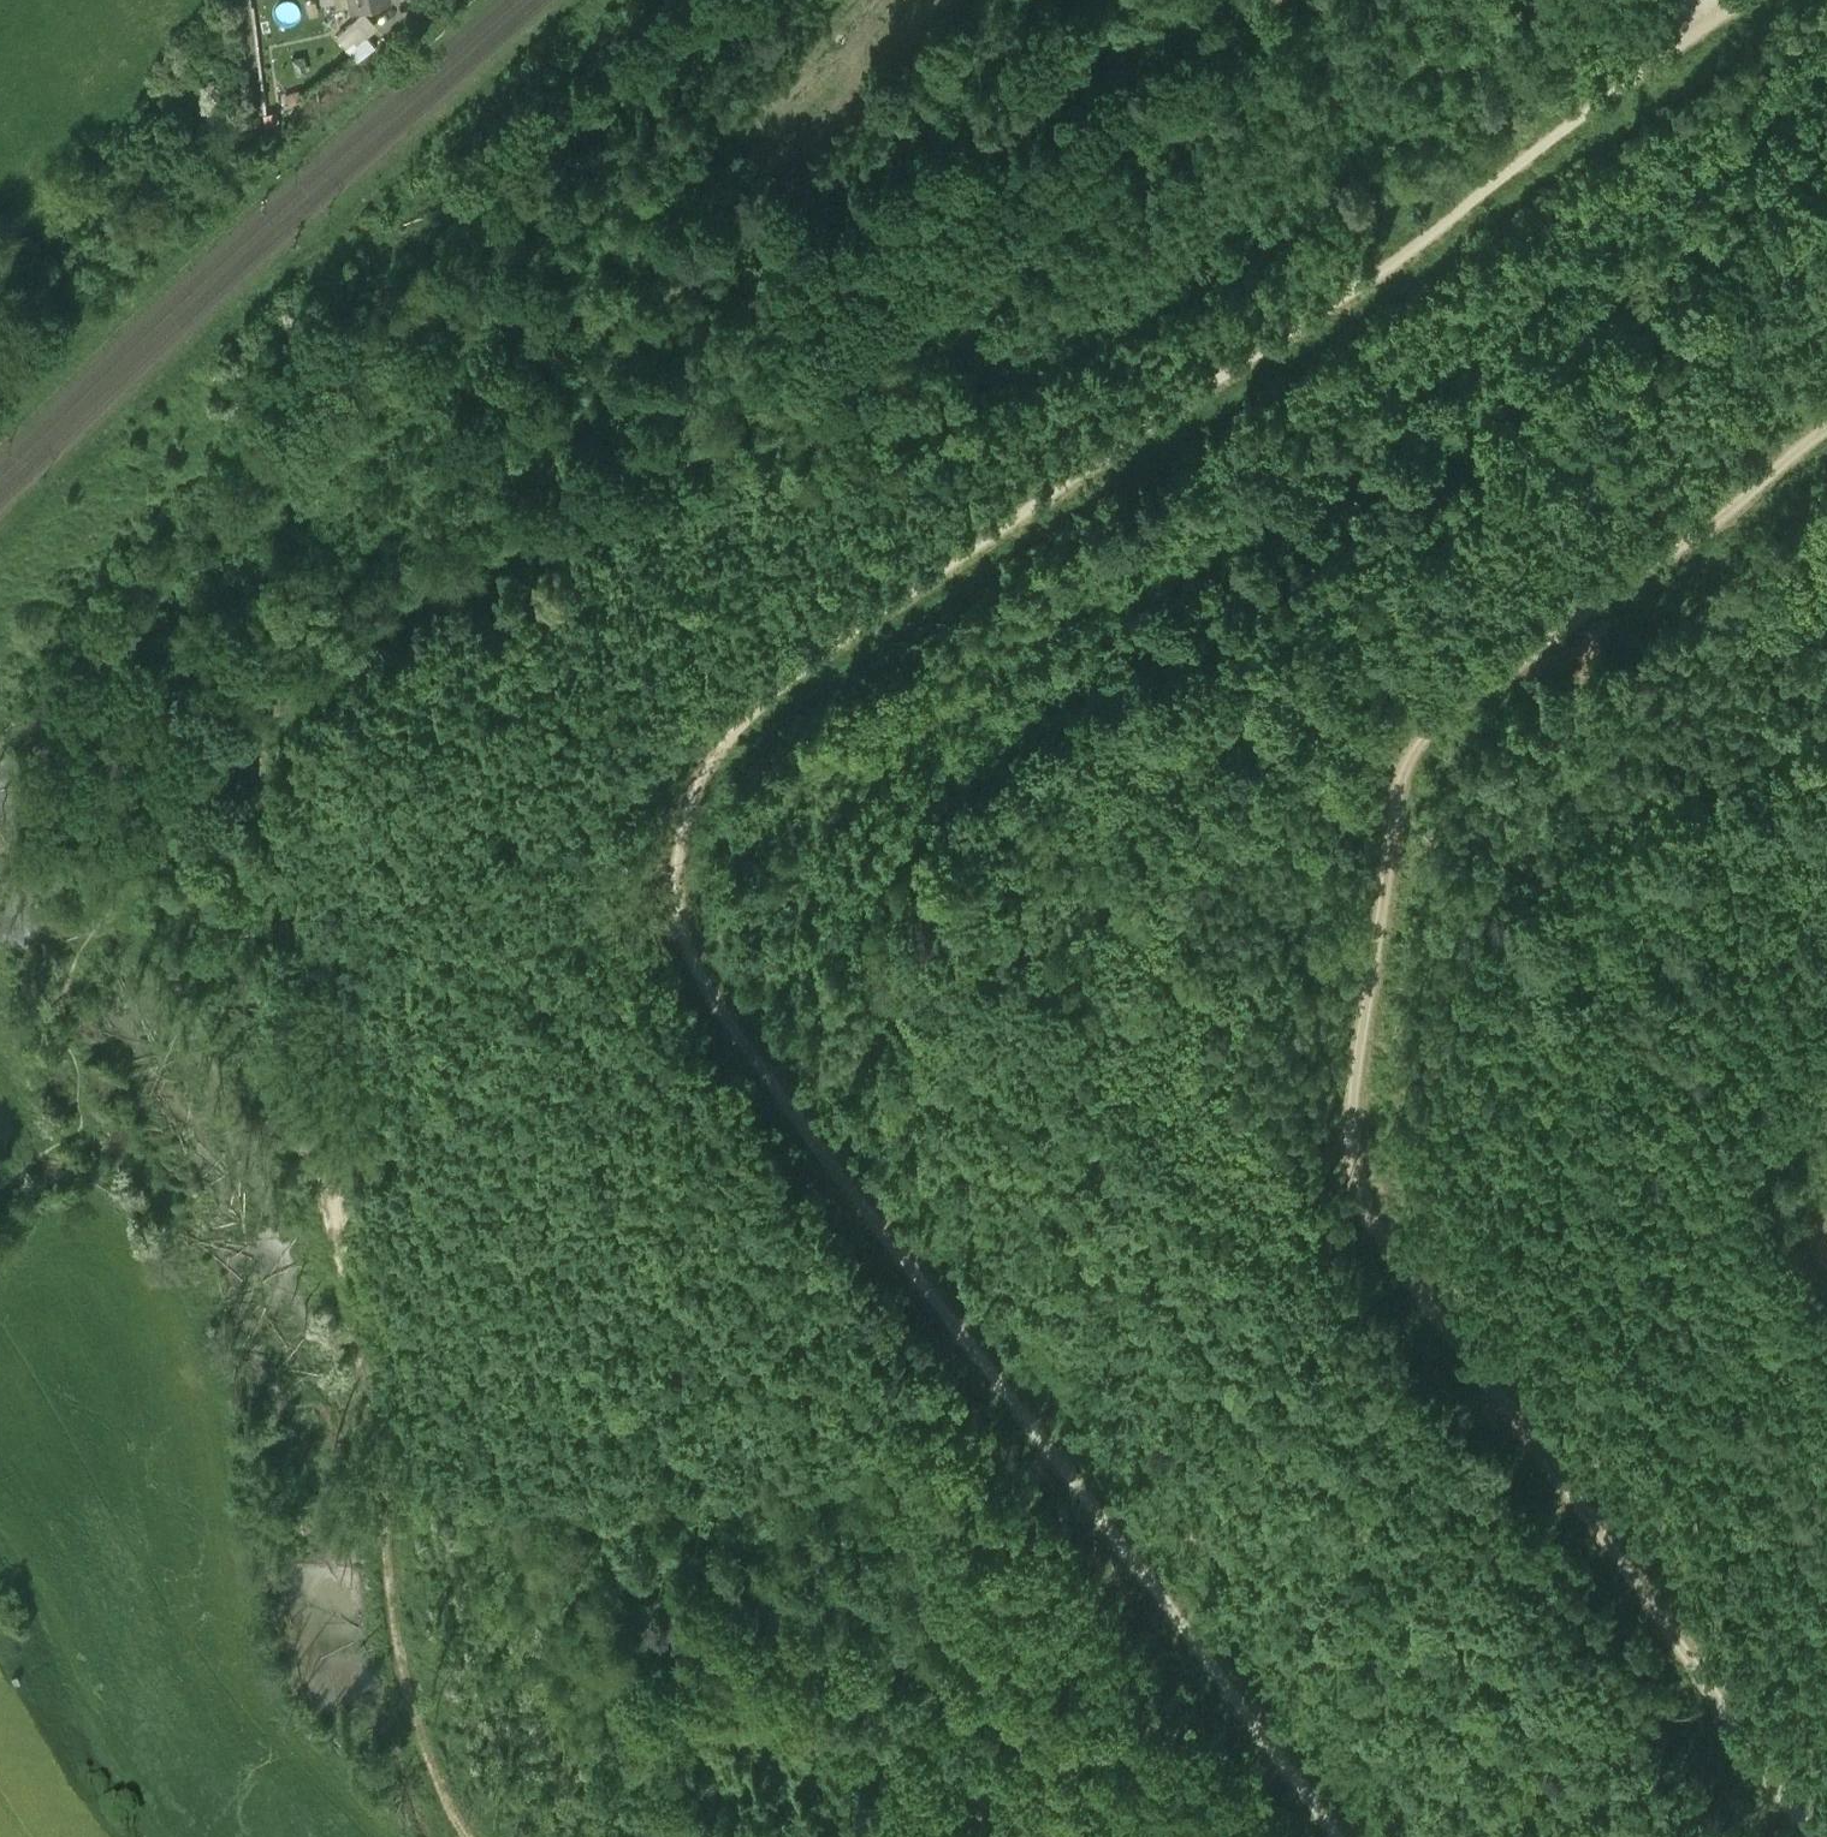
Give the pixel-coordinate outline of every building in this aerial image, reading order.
[(365,11),(340,34),(351,45),(357,40),(376,23),(365,11)]
